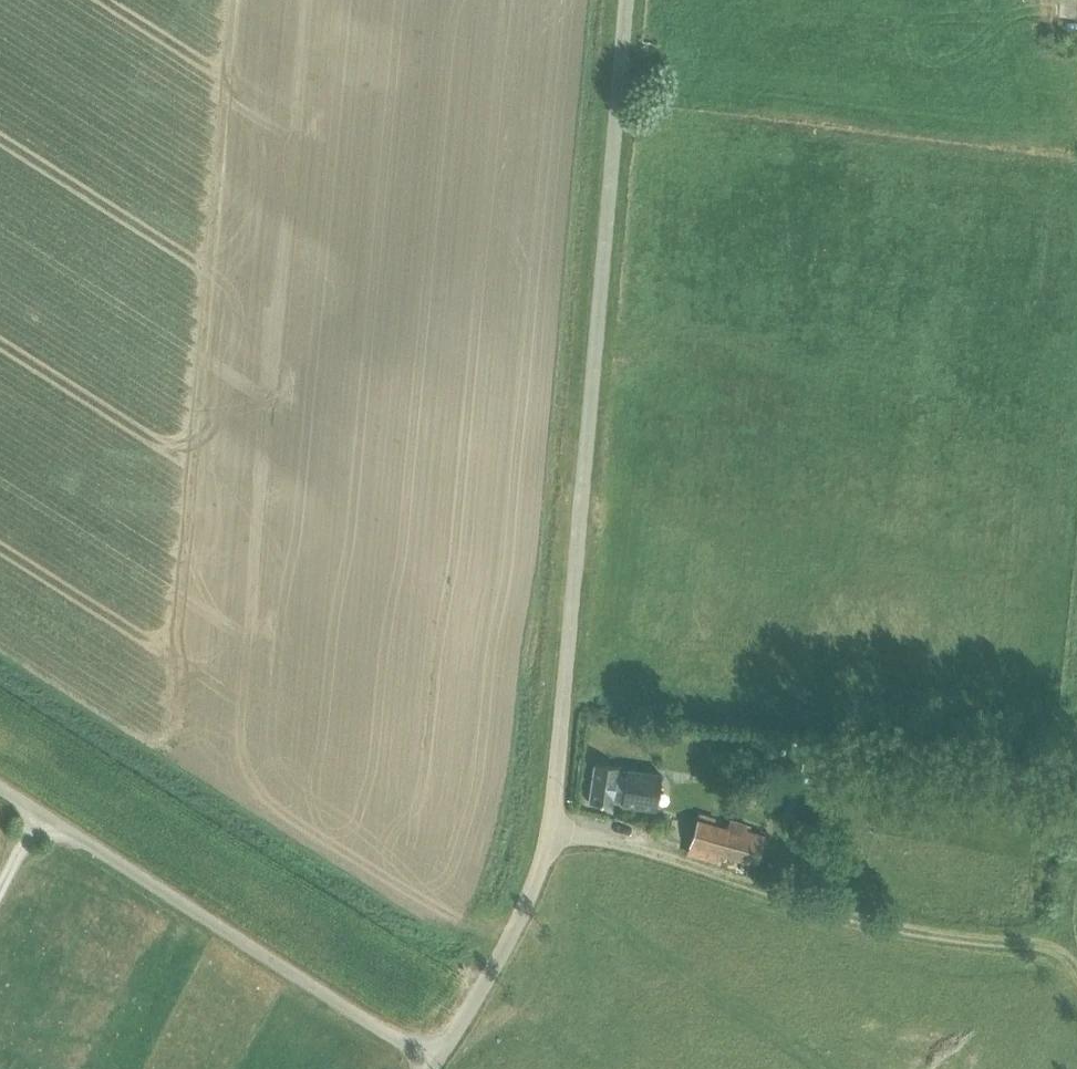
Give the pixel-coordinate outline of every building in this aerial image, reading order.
[(618,770),(619,765),(597,762),(591,798),(614,801),(614,798),(623,799),(623,802),(657,807),(662,773),(628,768),(627,772),(618,770)] [(698,817),(690,843),(737,857),(756,863),(764,837),(744,831),(746,824),(729,819),(727,826),(698,817)]
